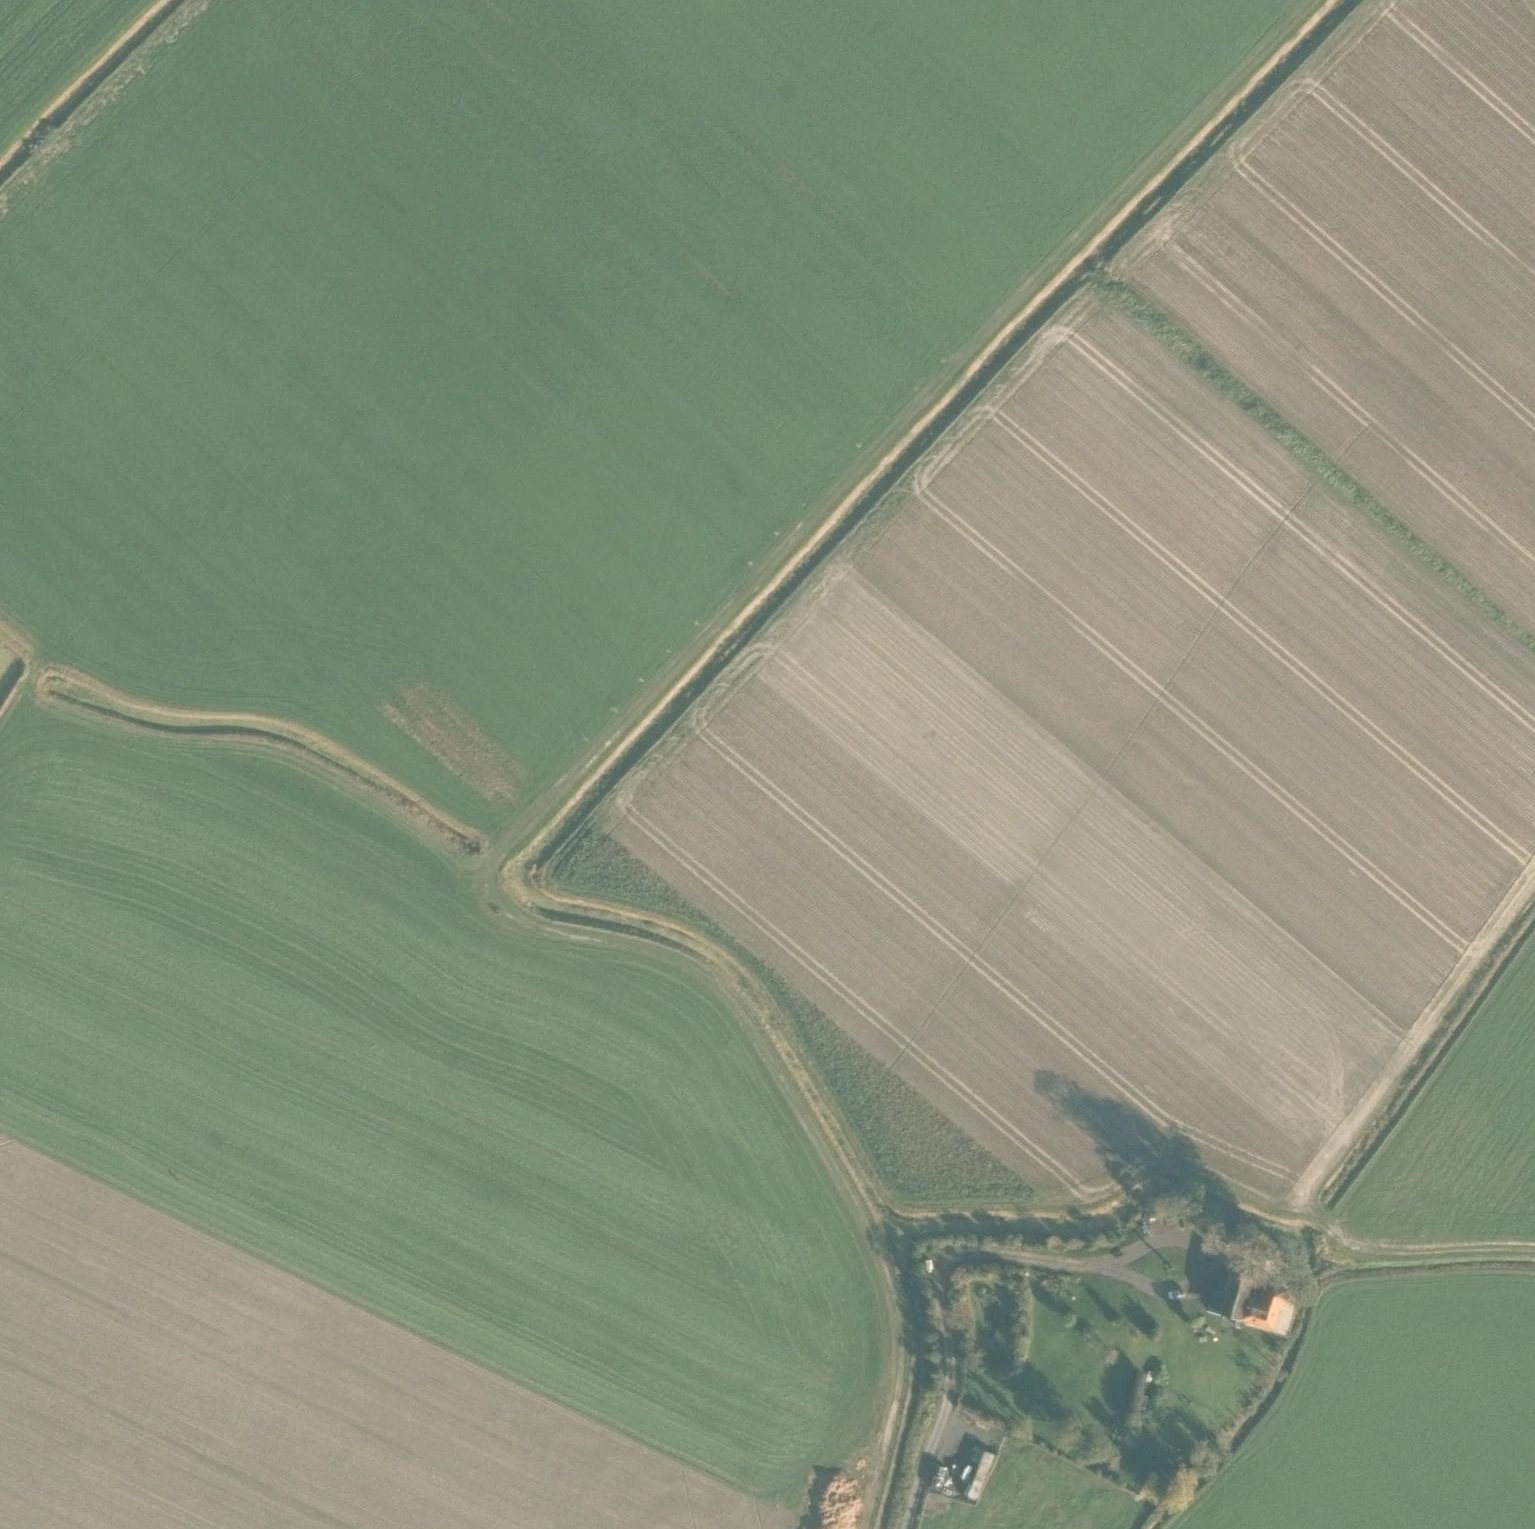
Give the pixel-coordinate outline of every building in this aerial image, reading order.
[(1246,1319),(1274,1326),(1279,1305),(1284,1306),(1288,1290),(1258,1282),(1260,1275),(1250,1273),(1249,1278),(1230,1273),(1220,1312),(1237,1317),(1235,1322),(1244,1325),(1246,1319)]
